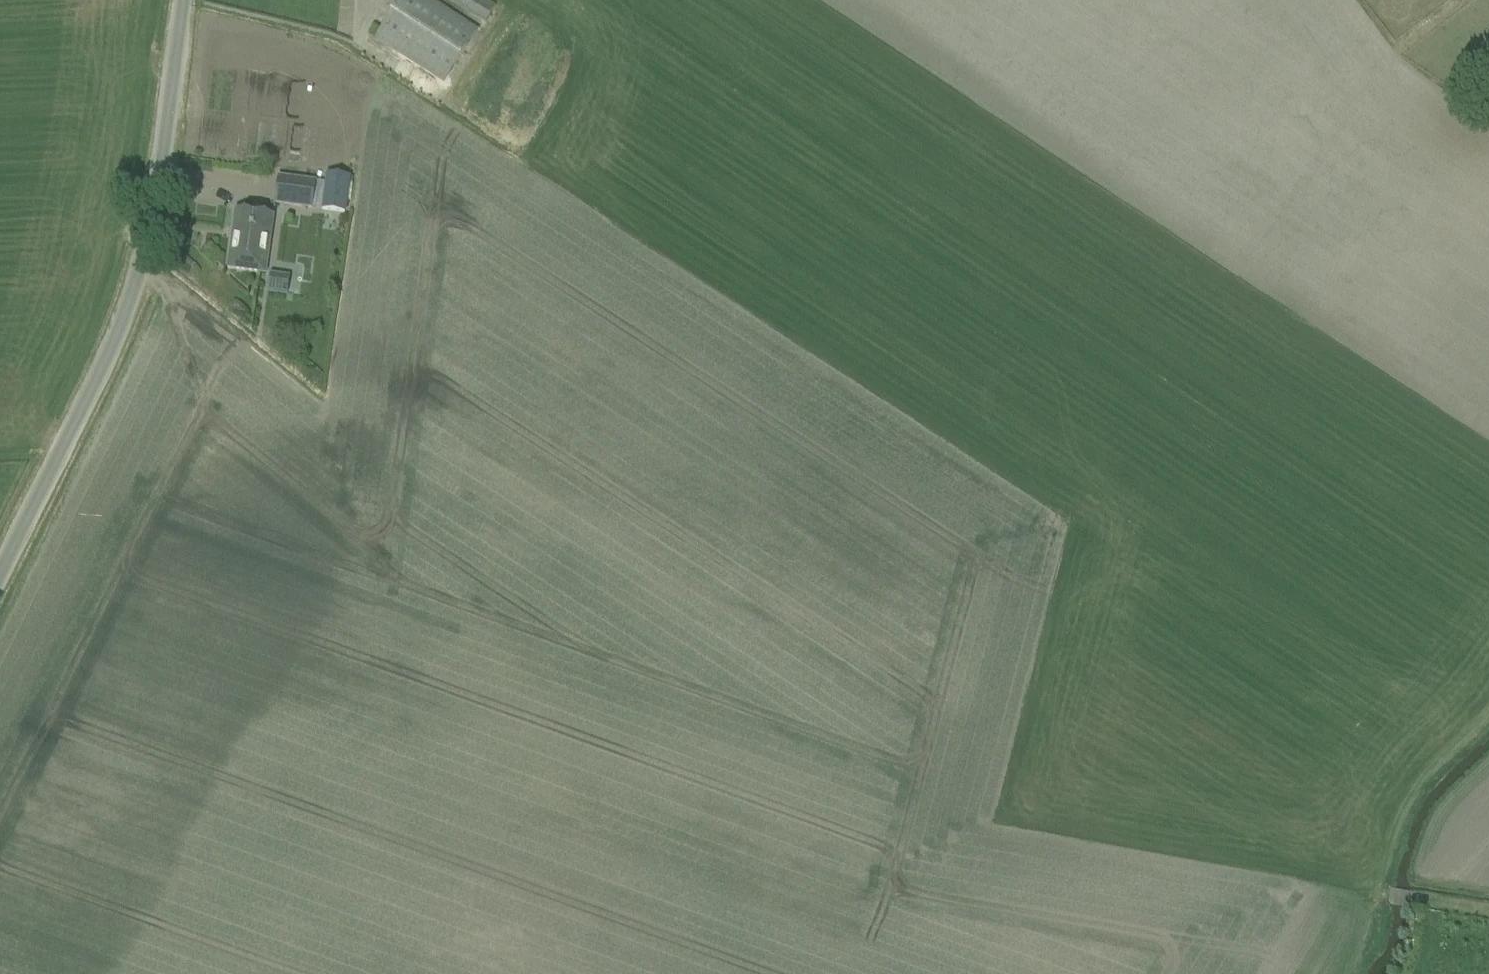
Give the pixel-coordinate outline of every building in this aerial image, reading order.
[(376,40),(442,83),(476,30),(428,0),(401,0),(390,18),(376,40)] [(477,0),(442,0),(482,26),(492,9),(477,0)] [(320,212),(343,214),(348,178),(325,175),(320,212)] [(274,204),(312,209),(315,183),(277,178),(274,204)] [(227,270),(265,275),(273,216),(235,211),(227,270)]
